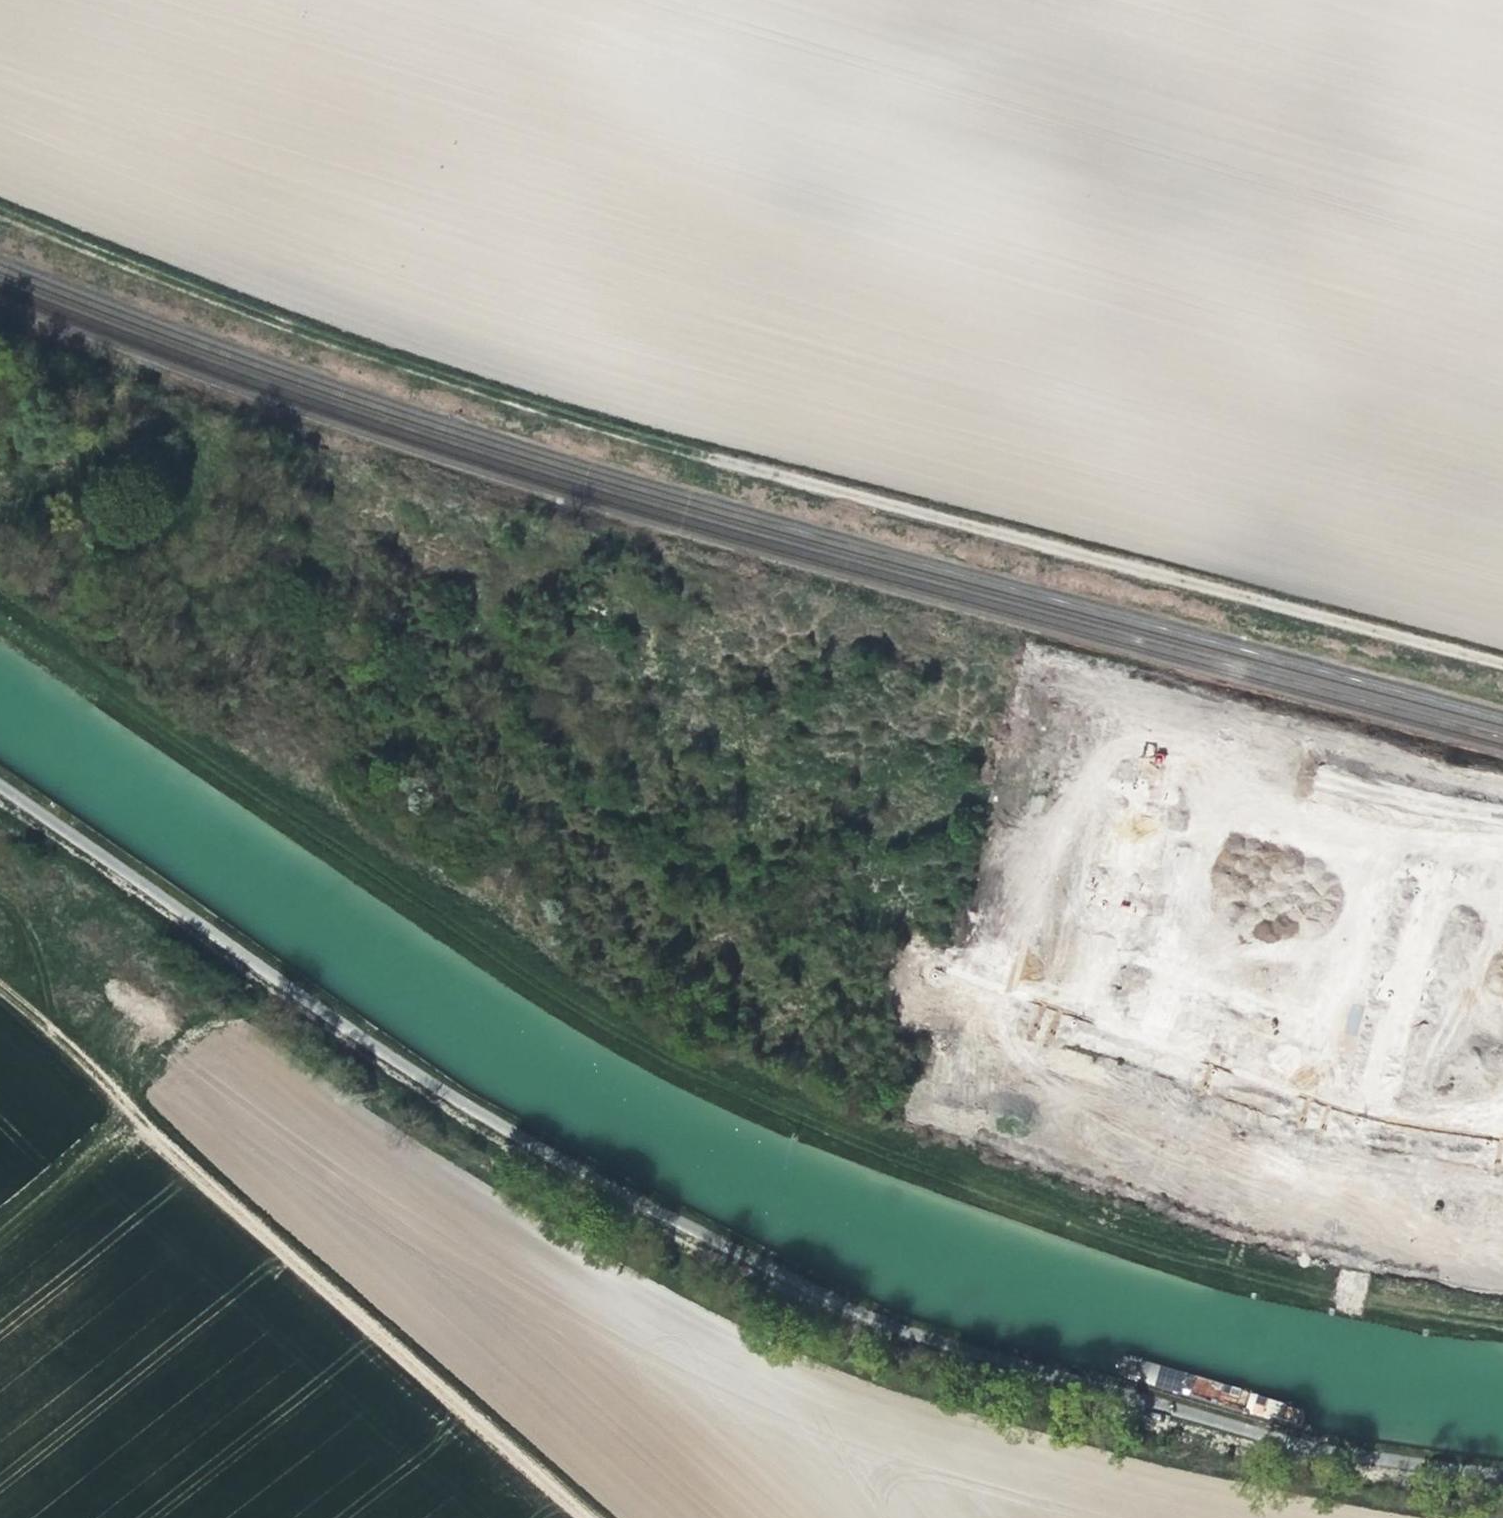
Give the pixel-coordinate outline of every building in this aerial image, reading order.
[(1440,1268),(1442,1270),(1443,1271),(1451,1273),(1453,1272),(1455,1270),(1457,1267),(1457,1266),(1457,1265),(1457,1262),(1455,1259),(1453,1257),(1450,1256),(1447,1256),(1444,1257),(1442,1259),(1440,1261),(1440,1265),(1440,1268)]
